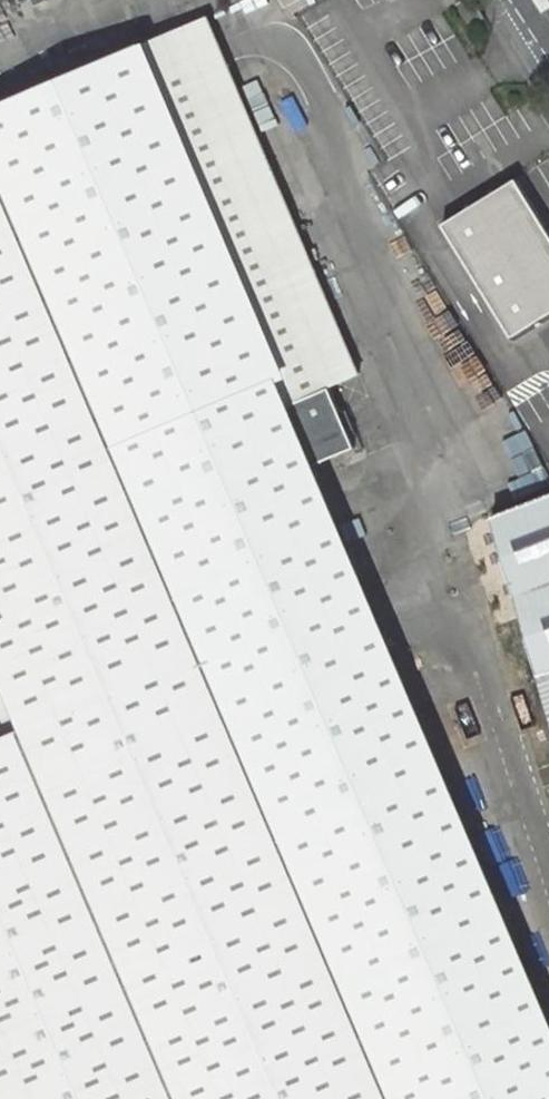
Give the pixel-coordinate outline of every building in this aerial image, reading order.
[(205,15),(145,44),(0,108),(0,162),(119,450),(278,396),(359,368),(205,15)] [(119,450),(0,162),(0,668),(26,728),(182,1098),(389,1098),(119,450)] [(498,337),(548,307),(548,251),(507,178),(431,221),(498,337)] [(348,559),(278,396),(119,450),(389,1098),(548,1098),(548,1018),(348,559)] [(496,517),(541,670),(548,668),(548,496),(496,517)] [(0,668),(0,740),(26,728),(0,668)] [(0,740),(0,1098),(182,1098),(26,728),(0,740)]
